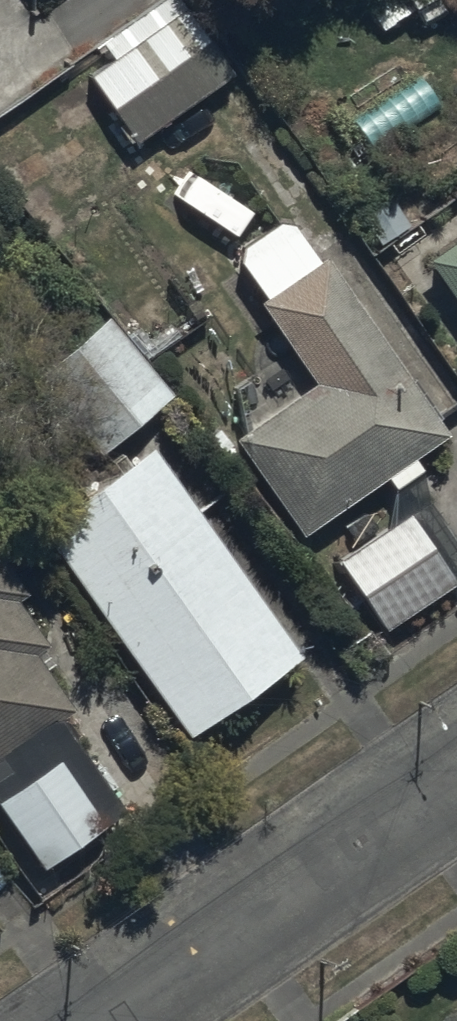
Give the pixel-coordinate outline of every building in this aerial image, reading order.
[(91,70),(137,133),(234,62),(188,0),(155,0),(101,40),(112,54),(91,70)] [(432,249),(456,286),(456,232),(432,249)] [(313,368),(233,428),(307,528),(450,423),(325,252),(262,298),(313,368)] [(154,435),(40,516),(191,728),(305,648),(154,435)] [(13,479),(0,461),(0,488),(13,479)] [(456,576),(408,511),(342,560),(389,624),(456,576)] [(0,545),(0,789),(54,861),(130,804),(61,712),(75,701),(36,649),(52,637),(17,589),(27,581),(0,545)]
